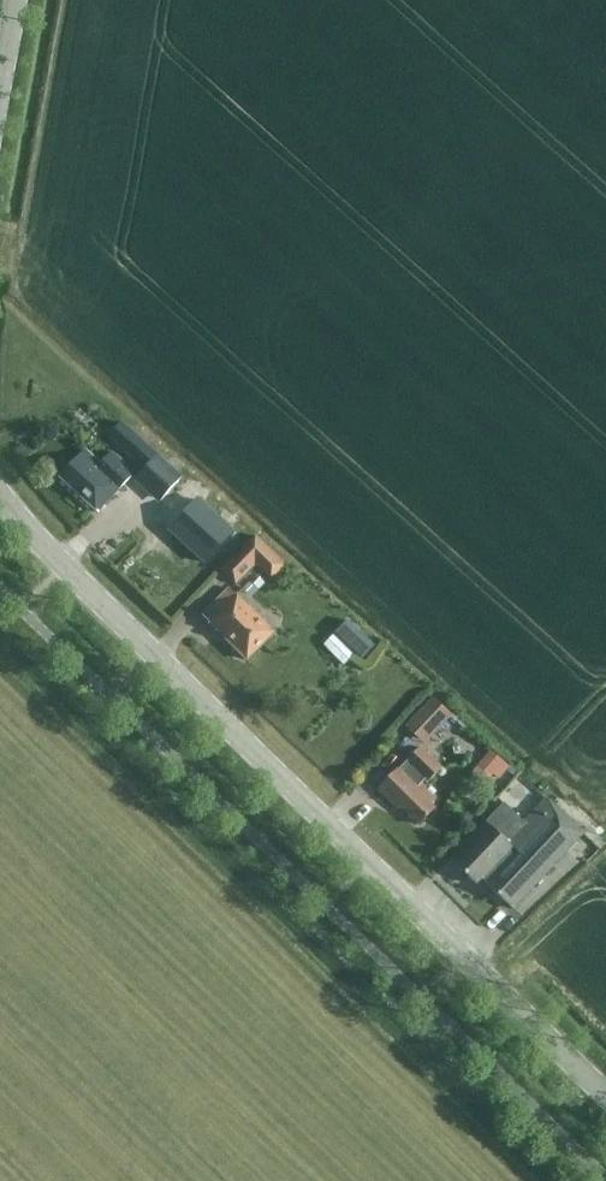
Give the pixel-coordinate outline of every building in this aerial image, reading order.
[(108,437),(145,470),(159,454),(122,421),(108,437)] [(113,452),(102,464),(87,450),(61,478),(99,512),(121,489),(136,473),(113,452)] [(136,480),(161,503),(184,476),(159,454),(145,470),(136,480)] [(204,500),(173,532),(209,567),(240,534),(204,500)] [(258,565),(273,580),(288,565),(257,535),(222,570),(237,586),(258,565)] [(204,616),(249,660),(276,633),(231,589),(204,616)] [(337,633),(364,659),(376,647),(349,620),(337,633)] [(453,716),(434,697),(407,726),(426,744),(453,716)] [(429,782),(444,767),(422,746),(379,790),(395,807),(401,807),(418,824),(435,803),(419,787),(427,779),(429,782)] [(480,763),(500,780),(511,767),(491,751),(480,763)] [(582,834),(544,799),(524,820),(505,801),(466,843),(470,847),(455,863),(476,884),(481,879),(512,908),(582,834)]
